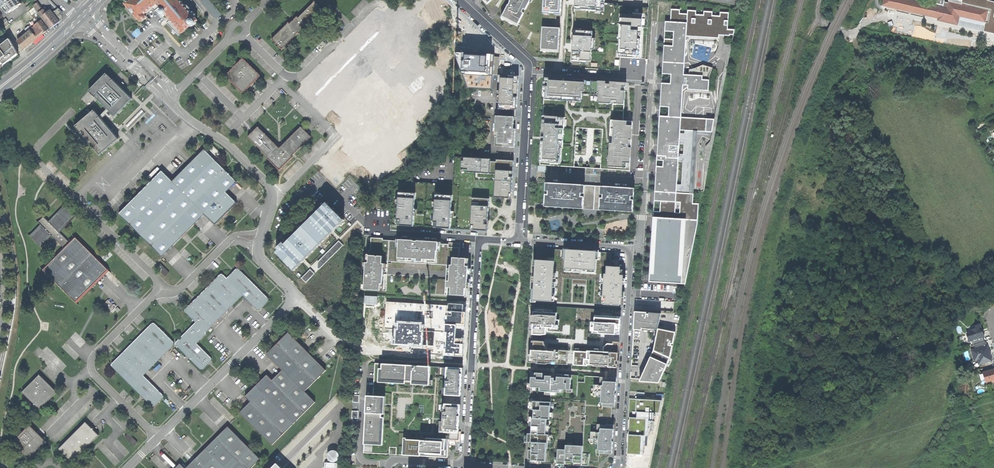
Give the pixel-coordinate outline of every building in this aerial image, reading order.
[(21,4),(18,0),(0,0),(0,5),(2,8),(4,7),(7,10),(9,13),(21,4)] [(179,36),(191,26),(192,27),(196,23),(195,22),(197,20),(180,0),(130,0),(125,4),(138,20),(139,19),(141,21),(142,21),(146,19),(146,17),(144,15),(152,8),(179,36)] [(212,1),(211,2),(210,0),(202,0),(217,19),(222,14),(212,1)] [(502,17),(511,22),(519,26),(532,0),(511,0),(502,17)] [(543,13),(561,14),(562,0),(544,0),(543,13)] [(605,0),(577,0),(577,10),(605,11),(605,0)] [(985,23),(988,11),(984,10),(986,0),(967,0),(966,6),(957,4),(948,2),(947,8),(942,7),(944,2),(944,0),(930,0),(929,4),(912,0),(883,0),(882,5),(938,18),(937,20),(957,25),(959,16),(985,23)] [(307,30),(324,13),(314,3),(297,20),(295,18),(289,25),(288,23),(271,40),(281,51),(297,34),(298,36),(302,32),(305,28),(307,30)] [(55,26),(59,22),(50,10),(46,13),(43,9),(41,10),(36,4),(33,6),(41,17),(50,29),(55,26)] [(708,90),(709,80),(709,78),(714,68),(704,65),(697,68),(690,69),(689,75),(685,74),(687,38),(720,39),(720,35),(725,36),(735,36),(735,30),(728,29),(728,15),(722,15),(722,18),(713,17),(714,11),(704,10),(704,14),(699,14),(699,8),(685,7),(685,12),(682,12),(683,7),(668,6),(667,18),(663,18),(655,191),(654,200),(653,218),(696,220),(696,207),(690,206),(691,195),(686,194),(690,130),(716,132),(718,121),(683,119),(684,84),(691,84),(690,89),(708,90)] [(33,19),(38,16),(32,8),(28,11),(33,19)] [(621,18),(620,57),(643,58),(644,14),(624,14),(624,18),(621,18)] [(7,22),(5,19),(0,23),(3,29),(9,25),(7,22)] [(27,33),(17,41),(24,50),(31,44),(48,30),(41,20),(35,25),(36,26),(31,30),(28,27),(24,30),(27,33)] [(560,28),(543,27),(541,52),(559,53),(560,41),(560,28)] [(592,63),(594,31),(575,30),(573,62),(592,63)] [(3,67),(18,54),(10,40),(0,47),(0,66),(3,67)] [(500,55),(454,53),(467,88),(492,90),(493,75),(498,75),(499,68),(500,55)] [(242,60),(225,78),(242,96),(251,86),(259,78),(242,60)] [(90,91),(116,116),(133,98),(118,84),(107,73),(90,91)] [(501,82),(500,109),(517,110),(519,76),(499,75),(499,82),(501,82)] [(542,139),(540,165),(630,171),(631,147),(633,122),(623,121),(625,87),(626,87),(626,83),(610,82),(610,84),(608,84),(606,84),(606,82),(568,79),(568,82),(566,82),(564,81),(564,79),(545,78),(545,82),(544,82),(543,98),(544,98),(542,139)] [(76,126),(101,155),(119,139),(108,126),(100,117),(101,117),(95,110),(76,126)] [(496,116),(494,146),(515,147),(515,132),(516,117),(496,116)] [(295,154),(310,138),(300,128),(279,149),(278,149),(277,149),(257,129),(247,139),(266,159),(265,160),(278,172),(292,159),(291,158),(295,154)] [(139,195),(119,214),(162,257),(183,236),(198,220),(205,214),(215,224),(226,214),(237,203),(226,192),(237,181),(205,149),(187,167),(173,181),(163,171),(146,187),(142,191),(139,195)] [(454,157),(454,169),(468,170),(468,173),(496,174),(494,197),(501,198),(511,198),(511,199),(512,187),(514,161),(454,157)] [(546,183),(545,207),(633,212),(634,188),(581,185),(546,183)] [(399,192),(397,225),(414,227),(416,193),(399,192)] [(452,197),(435,195),(433,222),(437,222),(437,227),(450,228),(452,197)] [(473,206),(470,206),(469,226),(473,226),(473,230),(488,231),(488,224),(484,224),(484,221),(487,221),(488,201),(474,200),(473,206)] [(27,234),(44,250),(44,249),(42,247),(53,236),(65,249),(44,270),(40,267),(76,302),(108,270),(111,274),(112,274),(92,254),(72,234),(72,235),(75,238),(70,243),(60,233),(76,217),(78,220),(79,219),(63,203),(62,203),(65,206),(49,222),(44,217),(43,217),(44,218),(40,223),(37,219),(36,220),(41,225),(30,235),(28,233),(27,234)] [(326,204),(325,204),(321,209),(285,246),(283,244),(279,247),(276,251),(277,252),(275,255),(293,272),(302,264),(339,227),(344,222),(328,206),(328,205),(327,204),(326,204)] [(696,220),(653,218),(649,281),(685,284),(696,220)] [(346,233),(339,227),(302,264),(309,271),(346,233)] [(387,291),(388,261),(390,241),(383,240),(383,238),(372,238),(371,250),(370,250),(370,255),(385,256),(384,263),(386,263),(385,284),(383,284),(382,291),(387,291)] [(420,240),(399,239),(399,247),(398,257),(419,258),(419,261),(424,261),(424,258),(438,259),(439,251),(440,251),(440,242),(420,240)] [(388,261),(398,262),(398,257),(399,247),(397,247),(397,241),(390,241),(388,261)] [(449,244),(442,244),(442,251),(440,251),(439,251),(438,259),(438,264),(447,264),(453,265),(455,265),(455,257),(459,258),(460,248),(449,247),(449,244)] [(532,294),(531,302),(536,302),(536,300),(562,302),(564,278),(572,279),(572,284),(576,284),(587,285),(587,280),(595,280),(596,257),(599,257),(599,250),(597,250),(594,250),(594,252),(569,250),(569,249),(564,248),(564,250),(537,248),(536,260),(534,260),(533,266),(536,266),(535,276),(533,276),(533,282),(535,282),(534,295),(532,294)] [(385,256),(370,255),(369,262),(365,262),(364,266),(364,269),(366,269),(365,284),(363,283),(363,290),(382,291),(383,284),(385,284),(386,263),(384,263),(385,256)] [(459,258),(455,257),(455,265),(453,265),(452,281),(450,281),(449,287),(454,287),(453,295),(467,296),(467,288),(469,288),(470,266),(468,266),(468,258),(459,258)] [(157,268),(166,277),(170,273),(161,264),(157,268)] [(445,295),(453,295),(454,287),(449,287),(450,281),(452,281),(453,265),(447,264),(445,295)] [(620,267),(607,266),(607,274),(605,274),(604,296),(606,296),(606,304),(620,305),(620,297),(622,297),(624,275),(620,275),(620,267)] [(311,269),(303,278),(307,282),(315,273),(311,269)] [(268,301),(268,300),(254,286),(239,271),(236,271),(231,275),(227,280),(222,275),(218,276),(212,281),(193,300),(184,309),(184,313),(194,323),(185,332),(175,342),(175,345),(200,370),(203,370),(210,362),(210,359),(195,344),(205,334),(205,332),(241,296),(256,310),(257,311),(259,310),(268,301)] [(104,305),(109,310),(112,308),(114,306),(108,300),(104,305)] [(529,354),(529,357),(531,358),(531,362),(537,363),(537,364),(547,364),(547,363),(552,364),(555,364),(567,365),(573,365),(580,365),(587,366),(590,366),(606,367),(618,368),(618,364),(618,363),(618,361),(619,342),(613,342),(605,341),(605,334),(618,335),(620,335),(620,332),(620,324),(612,323),(613,317),(621,317),(621,311),(534,305),(534,315),(532,315),(531,319),(530,330),(533,330),(532,345),(534,345),(533,350),(531,350),(531,354),(529,354)] [(326,311),(330,315),(335,310),(331,306),(326,311)] [(635,311),(634,327),(635,327),(635,330),(655,331),(653,351),(640,381),(659,383),(660,380),(670,358),(673,346),(671,345),(672,344),(673,344),(675,332),(658,329),(661,313),(649,312),(648,314),(647,314),(647,312),(635,311)] [(154,407),(163,398),(163,395),(143,376),(173,345),(173,342),(154,323),(151,323),(111,364),(111,366),(152,407),(154,407)] [(972,345),(973,345),(983,342),(982,337),(983,337),(982,332),(980,333),(980,332),(980,331),(981,330),(979,325),(974,326),(975,328),(968,330),(969,331),(966,332),(967,335),(966,335),(968,342),(971,341),(972,345)] [(239,412),(272,445),(314,401),(304,391),(325,370),(303,349),(287,333),(264,356),(280,371),(272,379),(267,374),(254,386),(245,396),(250,401),(245,407),(239,412)] [(978,365),(991,361),(989,354),(988,354),(987,352),(987,351),(988,350),(985,341),(983,342),(973,345),(975,349),(971,351),(974,361),(977,360),(978,365)] [(367,395),(364,453),(390,454),(396,455),(420,456),(426,456),(448,458),(448,446),(449,439),(459,440),(461,396),(463,368),(447,367),(375,363),(375,366),(369,366),(368,395),(373,395),(373,396),(367,395)] [(985,382),(993,380),(993,369),(982,373),(985,382)] [(548,374),(532,372),(531,393),(546,393),(546,396),(560,397),(560,394),(577,394),(576,378),(561,378),(557,377),(550,377),(548,374)] [(22,392),(39,410),(56,392),(47,383),(39,375),(22,392)] [(620,408),(621,379),(601,377),(602,385),(594,384),(594,396),(600,397),(599,407),(601,407),(601,409),(606,410),(605,407),(620,408)] [(532,398),(529,433),(551,435),(552,420),(555,421),(556,400),(532,398)] [(630,417),(627,454),(643,455),(643,446),(645,446),(645,436),(647,436),(649,418),(654,419),(654,412),(659,413),(662,400),(629,398),(629,399),(628,417),(630,417)] [(58,449),(71,462),(98,435),(90,427),(85,422),(58,449)] [(617,455),(618,426),(599,424),(599,432),(591,431),(590,443),(598,444),(597,456),(602,457),(602,454),(617,455)] [(12,442),(29,460),(47,442),(38,434),(29,425),(12,442)] [(260,459),(228,426),(194,460),(186,467),(251,467),(260,459)] [(528,449),(527,464),(551,465),(552,435),(551,435),(529,433),(528,449)] [(125,437),(134,446),(138,443),(129,434),(125,437)] [(567,450),(559,449),(557,466),(585,467),(586,458),(588,458),(588,447),(584,447),(567,445),(567,450)] [(338,461),(339,461),(340,452),(329,451),(328,462),(325,462),(325,467),(337,467),(338,461)]
